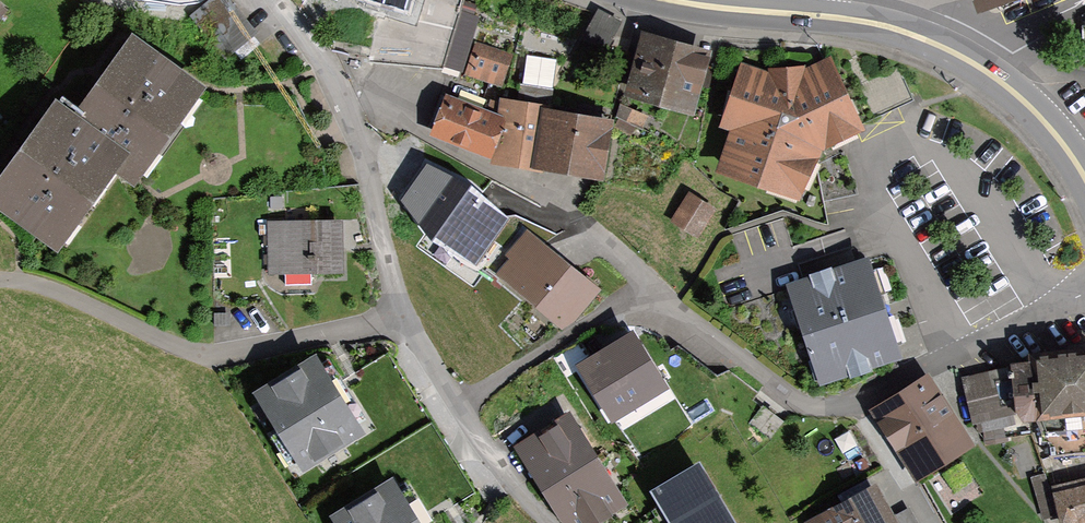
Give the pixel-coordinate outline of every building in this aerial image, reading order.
[(259,34),(231,0),(206,0),(189,14),(226,60),(259,34)] [(405,9),(408,0),(376,0),(405,9)] [(976,9),(1002,0),(972,0),(976,9)] [(478,10),(461,5),(445,57),(462,62),(478,10)] [(619,19),(594,6),(577,37),(602,51),(619,19)] [(1084,65),(1084,12),(1076,17),(1078,55),(1084,65)] [(693,112),(712,45),(642,25),(623,93),(693,112)] [(202,81),(126,27),(69,107),(125,147),(111,166),(131,180),(202,81)] [(515,50),(477,37),(465,71),(503,84),(515,50)] [(867,74),(855,47),(831,58),(839,75),(859,118),(866,115),(912,93),(896,61),(867,74)] [(712,169),(796,196),(815,159),(822,145),(863,126),(859,118),(839,75),(831,58),(828,51),(804,62),(803,59),(767,64),(768,67),(738,57),(716,123),(726,127),(712,169)] [(540,168),(550,105),(554,84),(520,78),(517,96),(500,93),(497,110),(490,156),(489,159),(529,166),(540,168)] [(497,110),(444,89),(428,130),(490,156),(497,110)] [(125,147),(69,107),(49,93),(0,161),(0,209),(53,247),(111,166),(125,147)] [(614,116),(550,105),(540,168),(604,179),(614,116)] [(471,185),(427,164),(401,201),(433,238),(475,263),(510,219),(471,185)] [(701,237),(719,206),(689,189),(671,220),(701,237)] [(266,275),(342,274),(341,219),(265,220),(266,275)] [(601,286),(527,225),(505,252),(509,255),(496,271),(515,287),(512,290),(563,332),(601,286)] [(899,352),(868,262),(798,285),(828,375),(899,352)] [(613,420),(665,387),(633,336),(581,368),(613,420)] [(1015,408),(1016,410),(1024,419),(1084,413),(1084,342),(1028,348),(1029,358),(1010,359),(1010,360),(961,372),(961,373),(945,377),(965,417),(971,415),(972,419),(976,418),(978,427),(982,426),(985,439),(1007,434),(1004,422),(1009,421),(1006,410),(1015,408)] [(366,431),(315,350),(252,390),(303,470),(366,431)] [(915,483),(975,445),(928,371),(868,409),(915,483)] [(511,444),(540,491),(597,456),(567,409),(511,444)] [(552,510),(568,522),(594,522),(626,503),(597,456),(540,491),(552,510)] [(695,457),(644,487),(664,521),(661,522),(735,522),(695,457)] [(1053,488),(1048,467),(1031,472),(1042,514),(1057,510),(1061,522),(1081,522),(1084,522),(1084,480),(1053,488)] [(391,473),(329,514),(335,522),(424,522),(391,473)] [(892,511),(874,480),(870,482),(865,473),(835,490),(840,498),(803,519),(805,522),(919,522),(907,502),(892,511)]
